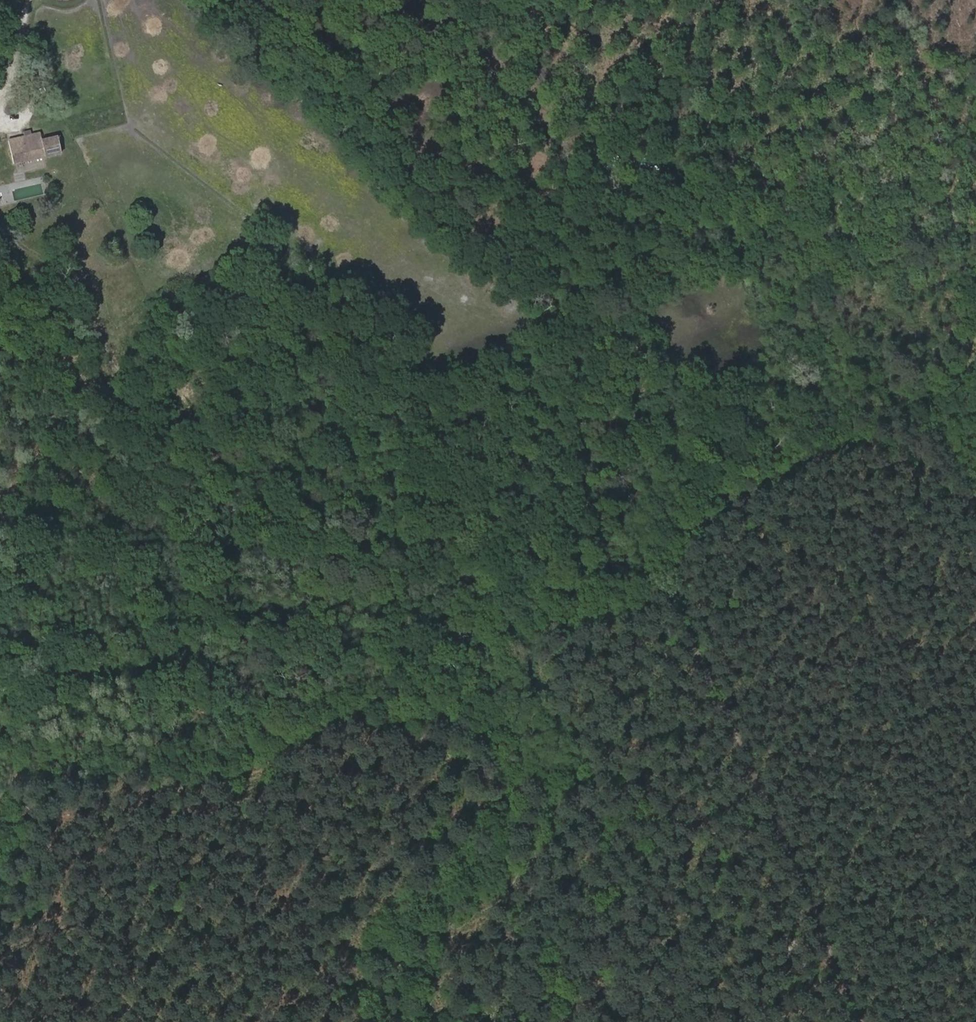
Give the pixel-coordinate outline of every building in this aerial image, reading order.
[(50,130),(49,122),(16,129),(21,151),(52,146),(50,130)] [(50,130),(52,146),(68,143),(65,127),(50,130)]
